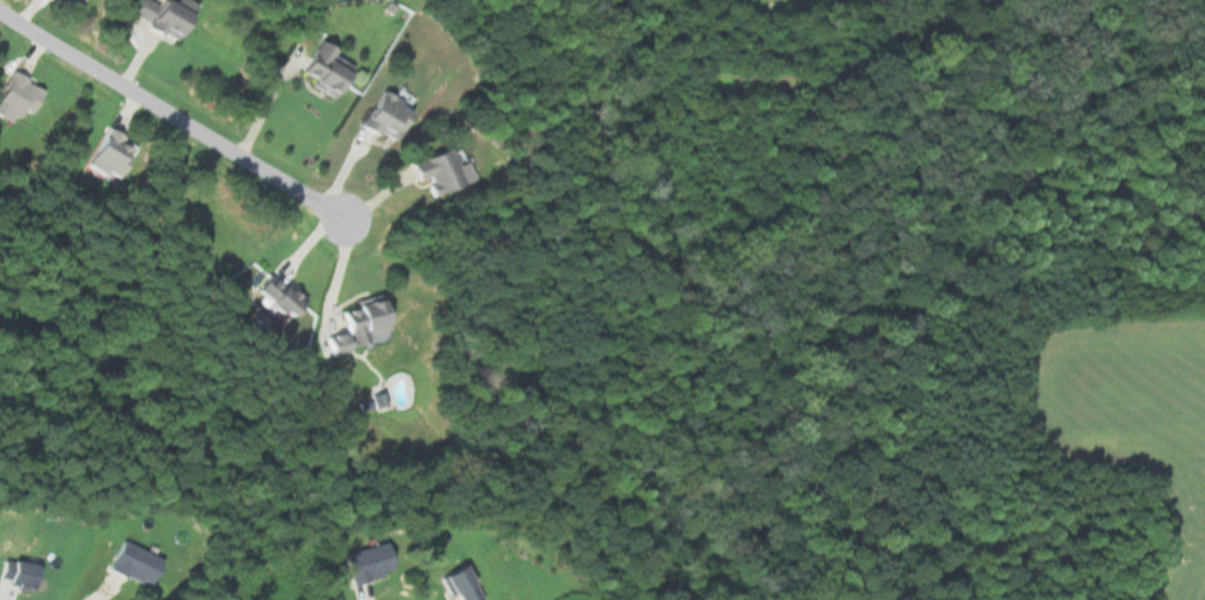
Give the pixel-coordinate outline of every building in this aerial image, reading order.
[(149,23),(147,30),(172,41),(184,13),(174,9),(152,0),(137,0),(130,16),(149,23)] [(293,71),(327,98),(348,71),(330,56),(333,52),(317,40),(293,71)] [(15,109),(27,115),(41,90),(8,72),(0,87),(0,121),(7,124),(15,109)] [(396,107),(398,102),(377,90),(357,125),(389,144),(406,113),(396,107)] [(133,147),(103,129),(81,165),(103,178),(105,173),(114,178),(133,147)] [(474,179),(466,161),(458,165),(450,147),(409,166),(416,182),(425,178),(434,198),(474,179)] [(249,293),(284,320),(299,300),(264,274),(249,293)] [(386,332),(379,295),(352,301),(353,309),(337,312),(342,334),(320,338),(323,355),(367,346),(365,337),(386,332)] [(157,555),(114,543),(106,572),(149,583),(157,555)] [(390,572),(383,543),(340,554),(347,583),(390,572)] [(1,585),(29,589),(33,564),(5,560),(1,585)] [(446,595),(454,592),(458,599),(476,599),(462,563),(437,572),(446,595)]
